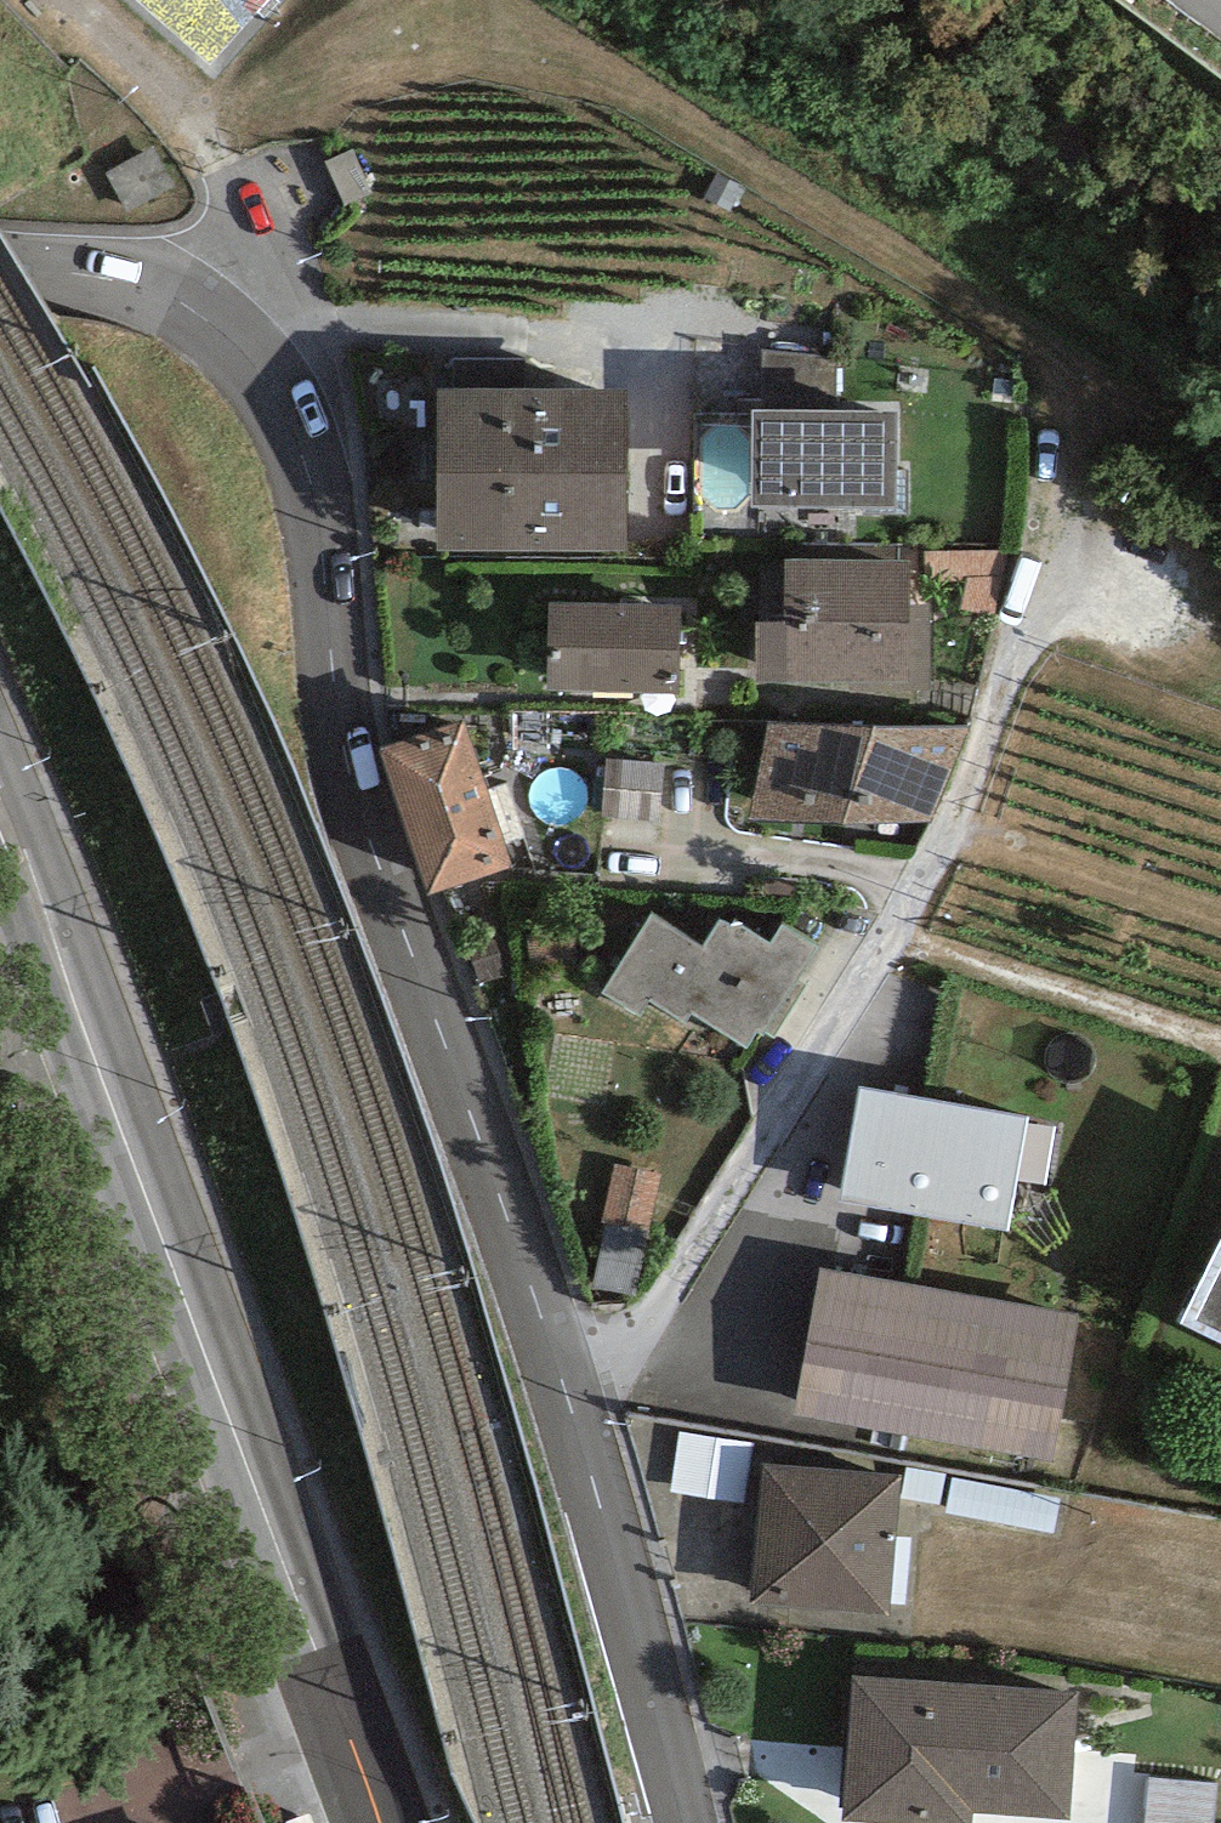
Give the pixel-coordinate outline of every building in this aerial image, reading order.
[(834,358),(763,348),(762,410),(835,411),(834,358)] [(627,391),(439,387),(438,549),(627,550),(627,391)] [(762,410),(752,410),(753,507),(897,507),(898,412),(835,411),(762,410)] [(1009,549),(924,551),(925,581),(966,582),(961,610),(996,613),(1009,549)] [(758,616),(784,615),(781,550),(755,551),(758,616)] [(910,560),(786,559),(785,623),(757,623),(756,684),(930,685),(931,606),(909,606),(910,560)] [(680,605),(548,601),(548,689),(678,692),(680,605)] [(379,750),(404,825),(489,796),(464,721),(379,750)] [(929,822),(969,726),(770,722),(751,817),(929,822)] [(660,821),(664,763),(607,759),(603,817),(660,821)] [(513,867),(489,796),(404,825),(427,896),(513,867)] [(691,1014),(746,1048),(758,1031),(762,1035),(817,948),(783,924),(770,944),(735,920),(730,925),(720,921),(702,949),(652,914),(603,993),(639,1017),(649,1001),(684,1023),(691,1014)] [(1027,1117),(859,1085),(839,1199),(1008,1230),(1027,1117)] [(661,1174),(615,1164),(602,1222),(607,1222),(649,1231),(661,1174)] [(593,1287),(636,1296),(649,1231),(607,1222),(593,1287)] [(1184,1321),(1220,1339),(1220,1248),(1184,1321)] [(1079,1315),(819,1268),(793,1416),(1053,1463),(1079,1315)] [(902,1475),(763,1464),(750,1602),(890,1614),(902,1475)] [(852,1677),(843,1821),(870,1822),(991,1822),(992,1812),(1070,1820),(1079,1692),(852,1677)] [(1218,1782),(1148,1776),(1144,1822),(1215,1822),(1218,1782)]
